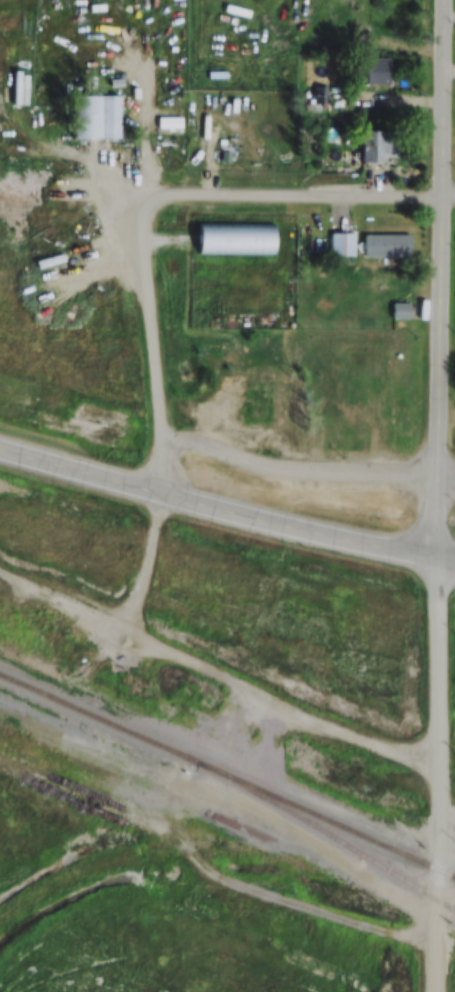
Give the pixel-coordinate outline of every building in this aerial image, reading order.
[(390,84),(391,58),(364,58),(364,84),(390,84)] [(327,103),(327,87),(313,87),(313,103),(327,103)] [(74,138),(120,138),(120,95),(74,95),(74,138)] [(400,130),(362,130),(362,161),(383,161),(383,152),(400,152),(400,130)] [(274,222),(199,222),(199,253),(274,253),(274,222)] [(354,233),(331,233),(331,255),(354,255),(354,233)] [(365,255),(411,255),(411,234),(365,234),(365,255)] [(394,317),(409,318),(410,303),(394,302),(394,317)]
